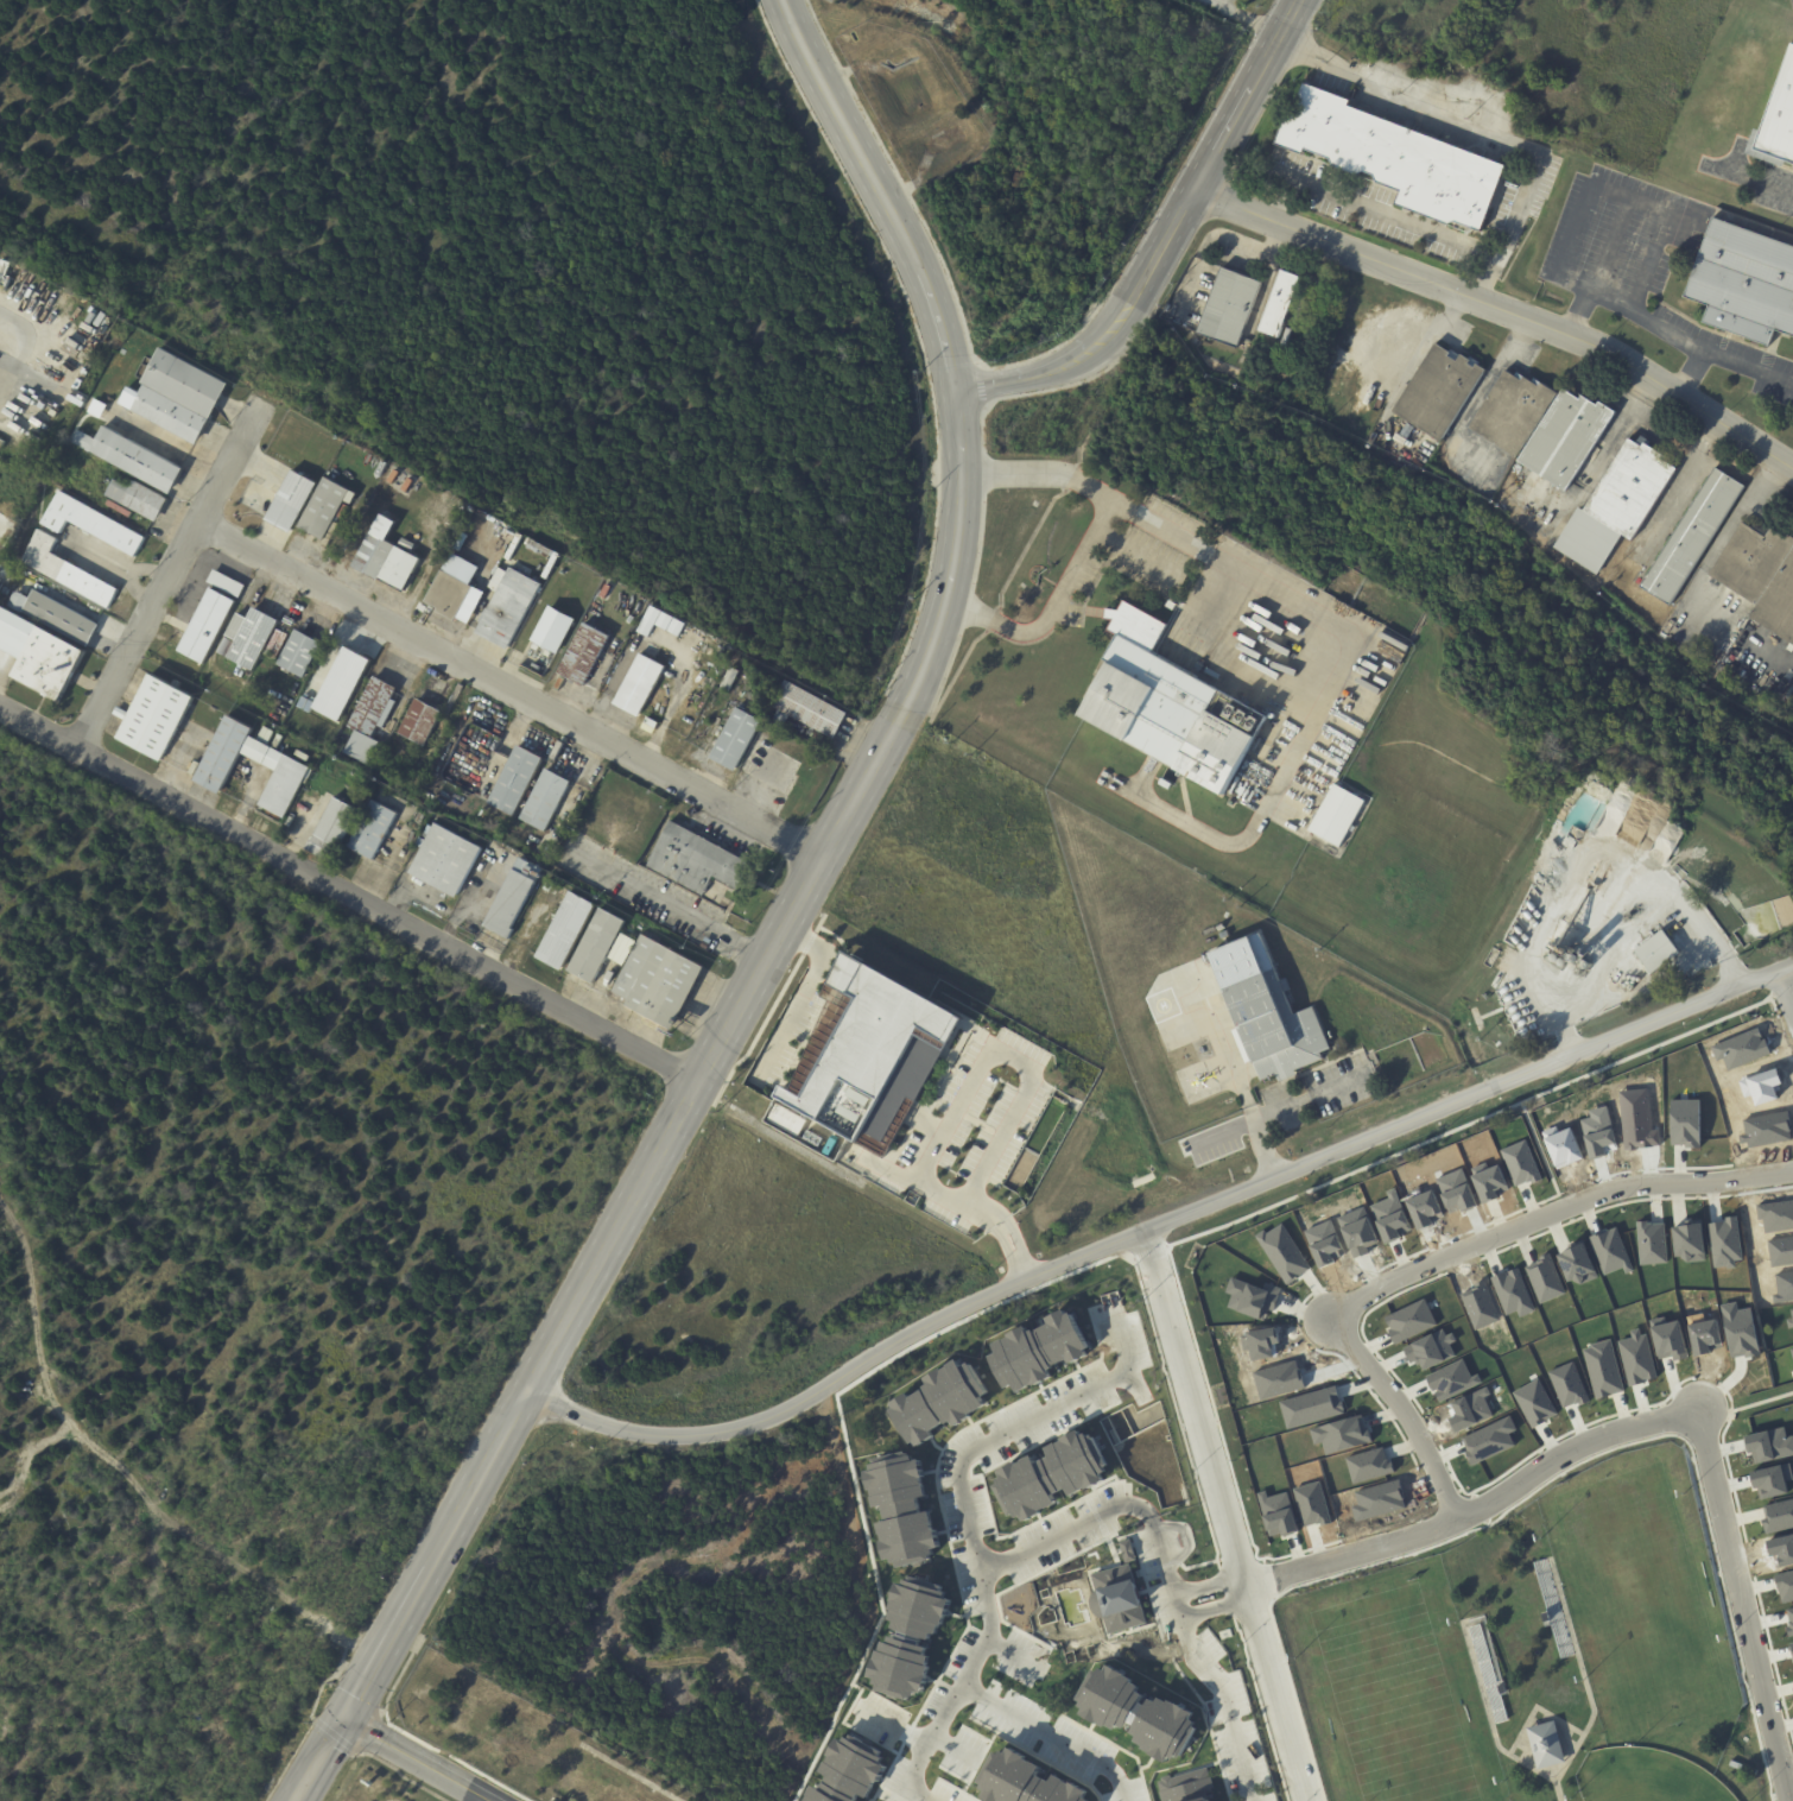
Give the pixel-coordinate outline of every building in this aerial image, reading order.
[(1761,131),(1792,44),(1792,164),(1782,160),(1780,166),(1742,152),(1751,127),(1761,131)] [(1312,86),(1352,101),(1350,107),(1509,168),(1506,176),(1508,176),(1496,208),(1494,207),(1484,233),(1456,222),(1449,226),(1398,206),(1402,192),(1377,183),(1375,176),(1364,172),(1357,175),(1336,166),(1331,159),(1306,150),(1304,156),(1278,146),(1287,119),(1292,121),(1294,116),(1300,119),(1304,108),(1298,106),(1306,83),(1312,86)] [(1727,222),(1792,246),(1792,336),(1775,330),(1769,347),(1704,323),(1711,305),(1685,297),(1713,217),(1727,222)] [(5,278),(0,276),(0,264),(1,260),(11,263),(5,278)] [(1238,345),(1236,348),(1198,334),(1223,267),(1262,282),(1238,345)] [(1281,270),(1301,277),(1278,339),(1259,331),(1281,270)] [(1437,345),(1449,352),(1450,349),(1461,356),(1462,355),(1468,359),(1469,358),(1480,364),(1478,366),(1485,371),(1442,442),(1393,412),(1436,343),(1437,345)] [(223,396),(196,447),(132,411),(145,386),(141,384),(160,348),(229,385),(223,396)] [(1526,377),(1531,380),(1533,378),(1559,393),(1519,459),(1470,429),(1507,371),(1514,375),(1516,371),(1526,377)] [(1598,405),(1601,406),(1603,403),(1618,413),(1570,493),(1520,462),(1565,391),(1582,402),(1585,397),(1598,405)] [(1409,423),(1417,428),(1409,440),(1402,435),(1409,423)] [(171,494),(90,451),(90,453),(72,442),(78,430),(96,440),(104,425),(184,469),(171,494)] [(1368,443),(1375,432),(1380,435),(1373,447),(1368,443)] [(1653,447),(1664,454),(1661,457),(1678,468),(1633,542),(1623,536),(1598,575),(1553,548),(1579,507),(1584,510),(1628,441),(1627,441),(1629,438),(1635,442),(1640,435),(1649,441),(1647,444),(1653,447)] [(1744,486),(1670,607),(1641,588),(1715,468),(1744,486)] [(291,535),(265,520),(292,470),(317,485),(291,535)] [(356,495),(350,506),(344,501),(323,542),(298,529),(324,478),(356,495)] [(165,498),(169,499),(157,522),(107,495),(115,479),(131,487),(134,481),(165,498)] [(135,558),(68,522),(61,536),(42,525),(59,492),(146,539),(135,558)] [(420,560),(420,561),(403,594),(378,581),(378,582),(351,569),(380,516),(395,524),(386,542),(420,560)] [(1789,533),(1792,536),(1792,552),(1759,606),(1710,576),(1743,523),(1747,524),(1755,530),(1757,525),(1763,529),(1767,524),(1773,527),(1773,529),(1787,538),(1789,533)] [(40,531),(57,539),(50,554),(118,590),(108,609),(21,563),(38,530),(40,531)] [(403,538),(416,545),(412,552),(399,545),(403,538)] [(512,569),(543,586),(508,651),(476,633),(512,569)] [(245,587),(246,587),(239,600),(208,583),(214,570),(245,587)] [(474,588),(456,623),(438,613),(439,609),(425,602),(442,571),(474,588)] [(615,587),(608,602),(600,598),(607,583),(615,587)] [(237,602),(203,665),(178,651),(211,588),(237,602)] [(88,647),(23,613),(34,590),(100,625),(88,647)] [(28,599),(21,614),(7,607),(14,593),(28,599)] [(1167,625),(1152,652),(1219,690),(1208,710),(1257,739),(1224,798),(1081,716),(1110,663),(1101,658),(1114,634),(1105,630),(1110,623),(1100,618),(1107,604),(1117,609),(1123,600),(1167,625)] [(1174,612),(1167,607),(1171,601),(1178,606),(1174,612)] [(661,612),(647,638),(636,632),(651,606),(661,612)] [(552,607),(577,621),(558,656),(532,642),(551,607),(552,607)] [(20,662),(0,651),(0,608),(85,655),(77,670),(58,704),(11,680),(20,662)] [(256,611),(279,623),(253,672),(245,668),(241,674),(235,671),(239,665),(227,659),(236,643),(226,637),(237,614),(248,620),(254,608),(256,611)] [(673,619),(667,632),(657,626),(663,613),(673,619)] [(685,625),(679,638),(667,632),(674,619),(685,625)] [(585,685),(584,688),(576,683),(575,685),(569,683),(570,681),(559,675),(585,625),(610,638),(585,685)] [(322,645),(303,680),(278,665),(296,631),(322,645)] [(183,638),(178,645),(172,642),(177,634),(183,638)] [(226,638),(235,643),(226,658),(216,653),(226,638)] [(536,645),(543,649),(539,653),(533,650),(536,645)] [(312,709),(339,722),(370,659),(343,646),(312,709)] [(664,672),(640,719),(614,706),(641,655),(666,668),(664,672)] [(730,668),(740,672),(729,693),(720,688),(730,668)] [(173,685),(196,697),(161,762),(118,738),(151,674),(173,685)] [(375,678),(398,690),(392,701),(397,703),(382,729),(378,727),(370,740),(348,728),(374,677),(375,678)] [(849,715),(835,741),(790,716),(783,732),(771,726),(778,710),(772,707),(785,682),(849,715)] [(418,701),(442,714),(424,748),(399,735),(417,700),(418,701)] [(762,723),(736,773),(710,759),(737,709),(762,723)] [(259,739),(273,747),(279,735),(284,738),(278,750),(315,770),(306,783),(304,782),(285,817),(260,804),(277,771),(242,752),(220,794),(195,781),(229,715),(255,728),(252,735),(259,739)] [(514,817),(514,819),(488,805),(519,747),(545,760),(514,817)] [(298,751),(310,758),(308,763),(296,757),(298,751)] [(570,786),(545,834),(520,820),(546,771),(571,784),(570,786)] [(1173,786),(1171,791),(1160,785),(1164,779),(1174,785),(1173,786)] [(1309,830),(1335,784),(1367,802),(1341,848),(1309,830)] [(336,800),(360,813),(360,811),(363,813),(353,830),(351,829),(336,858),(330,854),(328,861),(322,858),(325,852),(311,845),(316,836),(315,836),(335,798),(336,800)] [(379,803),(399,815),(373,861),(348,847),(373,801),(379,803)] [(685,829),(753,866),(739,891),(714,878),(703,897),(647,867),(671,822),(685,829)] [(457,899),(410,873),(424,848),(418,845),(422,838),(427,841),(437,824),(483,849),(457,899)] [(541,877),(536,887),(537,889),(532,897),(531,896),(513,929),(515,930),(509,941),(484,927),(515,871),(514,871),(521,858),(544,871),(541,877)] [(596,908),(560,973),(536,959),(571,893),(596,908)] [(615,946),(595,985),(569,971),(602,909),(627,923),(615,946)] [(739,928),(741,928),(737,934),(731,930),(734,924),(739,928)] [(1282,981),(1285,980),(1290,991),(1284,993),(1293,1016),(1311,1009),(1329,1050),(1319,1054),(1322,1060),(1293,1073),(1295,1076),(1278,1083),(1275,1076),(1260,1082),(1257,1075),(1253,1064),(1208,954),(1206,950),(1257,930),(1279,982),(1282,981)] [(1653,975),(1636,952),(1665,930),(1681,954),(1653,975)] [(646,937),(707,969),(673,1031),(627,1006),(629,1001),(614,993),(644,936),(646,937)] [(631,954),(625,950),(631,940),(636,943),(631,954)] [(962,1010),(844,957),(829,989),(846,997),(843,1004),(833,999),(792,1090),(780,1085),(764,1122),(798,1138),(807,1118),(886,1154),(910,1100),(920,1104),(962,1010)] [(1608,988),(1620,967),(1626,971),(1615,992),(1608,988)] [(287,1547),(294,1550),(292,1555),(285,1552),(287,1547)] [(240,1581),(252,1587),(247,1594),(245,1593),(241,1600),(233,1595),(240,1581)] [(1554,1628),(1550,1629),(1544,1616),(1552,1613),(1557,1626),(1554,1628)] [(1503,1696),(1501,1687),(1508,1685),(1512,1694),(1503,1696)] [(1540,1770),(1529,1729),(1557,1721),(1567,1763),(1540,1770)] [(1735,1762),(1761,1772),(1759,1777),(1734,1768),(1735,1762)]
